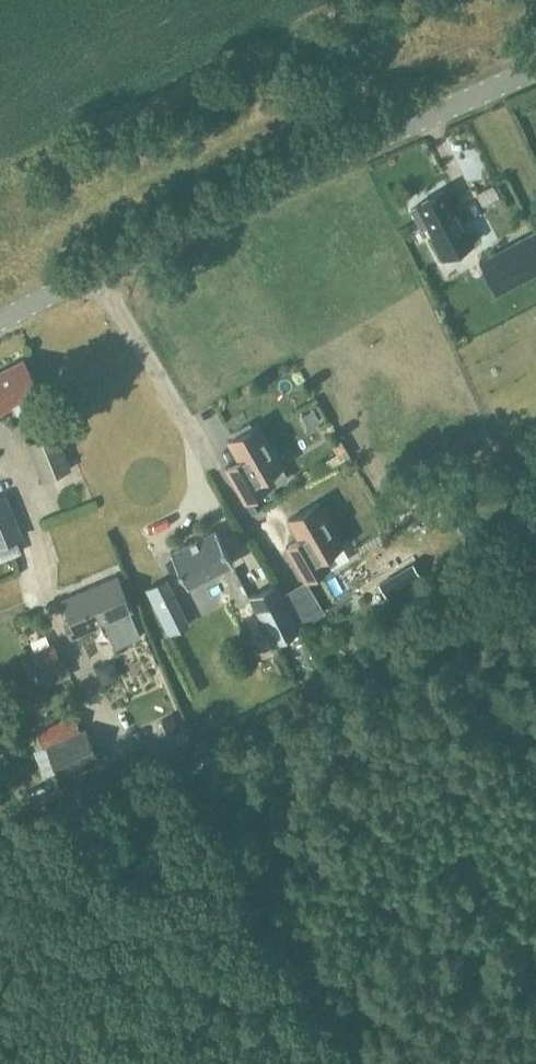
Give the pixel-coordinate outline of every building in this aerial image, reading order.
[(493,184),(477,193),(484,205),(500,197),(493,184)] [(431,238),(442,259),(473,243),(456,211),(461,208),(457,199),(452,202),(446,190),(419,204),(420,206),(412,210),(421,228),(428,224),(434,236),(431,238)] [(481,262),(488,275),(495,289),(511,281),(530,270),(535,267),(535,233),(517,243),(497,253),(481,262)] [(0,374),(0,412),(14,405),(18,413),(44,399),(40,392),(41,392),(24,361),(0,374)] [(235,438),(229,441),(245,468),(231,476),(247,502),(270,489),(264,479),(283,467),(259,424),(253,428),(251,424),(233,434),(235,438)] [(71,468),(57,431),(27,443),(41,480),(71,468)] [(0,498),(0,546),(16,539),(23,537),(6,495),(0,498)] [(319,503),(290,520),(305,546),(292,554),(307,581),(330,567),(324,557),(344,546),(333,528),(337,525),(327,507),(323,510),(319,503)] [(174,553),(173,554),(191,588),(192,587),(192,586),(234,564),(235,564),(217,530),(216,530),(216,531),(174,553)] [(415,562),(380,581),(389,598),(424,579),(415,562)] [(140,636),(130,613),(134,611),(120,577),(63,600),(71,620),(65,622),(71,637),(101,625),(104,632),(107,630),(115,647),(140,636)] [(157,610),(174,601),(164,580),(146,588),(157,610)] [(278,583),(252,596),(276,643),(302,629),(278,583)] [(54,642),(30,652),(38,670),(61,661),(54,642)] [(175,713),(161,719),(166,732),(180,726),(175,713)] [(58,775),(60,779),(100,761),(85,728),(81,730),(74,714),(37,731),(38,733),(32,736),(37,748),(34,750),(47,780),(58,775)]
